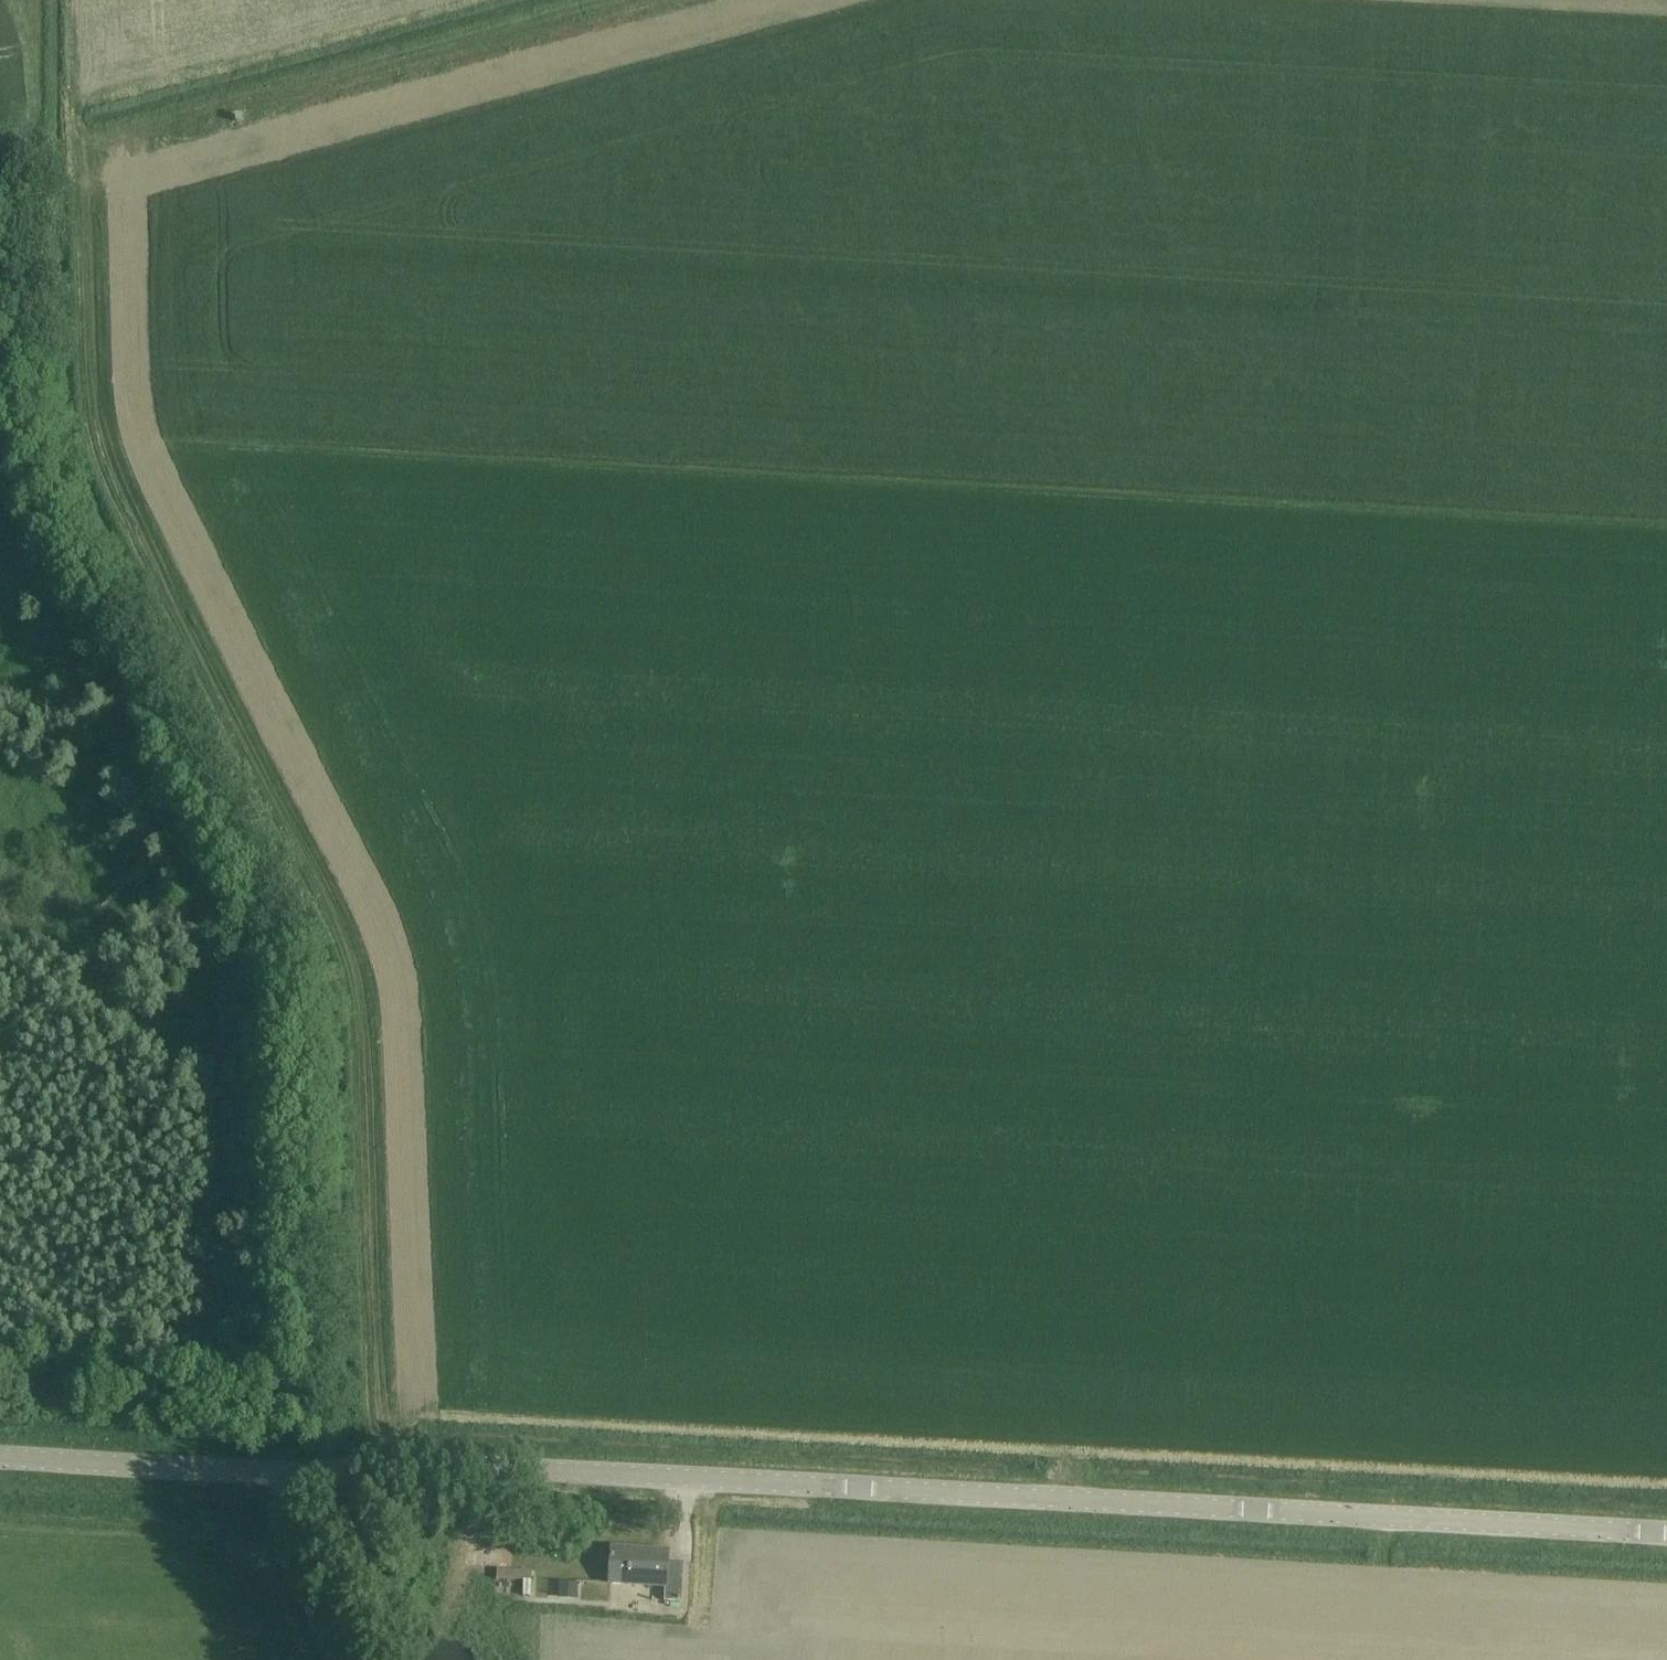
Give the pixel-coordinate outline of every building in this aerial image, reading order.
[(681,1602),(682,1585),(683,1563),(668,1562),(669,1553),(611,1550),(609,1583),(665,1586),(665,1601),(681,1602)] [(523,1597),(531,1597),(532,1572),(497,1570),(497,1580),(524,1582),(523,1597)] [(561,1584),(560,1597),(577,1598),(577,1585),(561,1584)]
